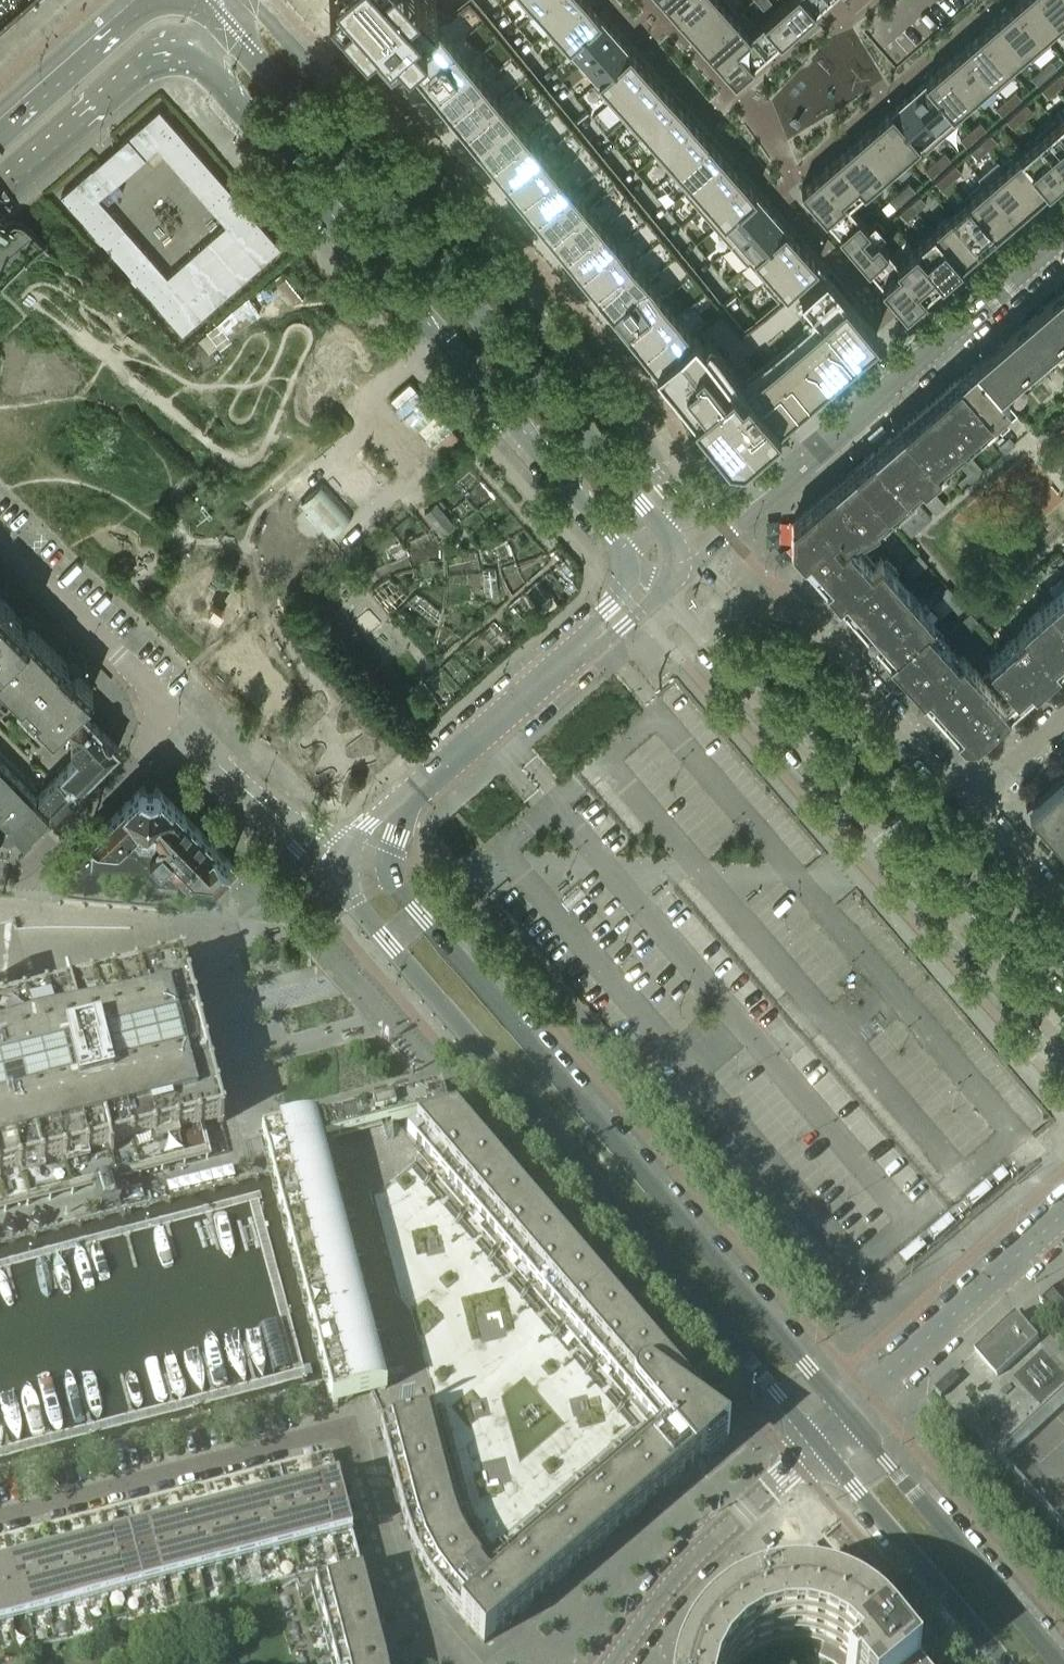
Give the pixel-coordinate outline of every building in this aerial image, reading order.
[(401,48),(430,25),(429,24),(412,38),(391,15),(408,0),(362,0),(401,48)] [(531,12),(532,13),(537,8),(537,7),(545,0),(520,0),(531,12)] [(537,7),(537,8),(552,24),(552,25),(581,0),(545,0),(537,7)] [(546,29),(547,30),(562,48),(563,48),(568,43),(568,42),(599,15),(586,0),(581,0),(552,25),(552,24),(546,29)] [(672,7),(687,25),(716,0),(680,0),(672,7)] [(687,25),(703,43),(737,12),(727,0),(716,0),(687,25)] [(780,4),(797,23),(824,0),(784,0),(780,4)] [(1045,0),(1016,0),(1015,1),(1042,33),(1060,17),(1045,0)] [(1060,17),(1063,13),(1063,0),(1045,0),(1060,17)] [(1042,33),(1015,1),(997,16),(1024,48),(1042,33)] [(758,25),(750,32),(766,51),(797,23),(780,4),(775,8),(757,24),(758,25)] [(737,12),(703,43),(718,60),(750,32),(758,25),(757,24),(742,8),(737,12)] [(599,15),(568,42),(568,43),(583,60),(615,32),(599,15)] [(1024,48),(997,16),(979,32),(1006,63),(1024,48)] [(426,30),(403,49),(417,67),(441,48),(453,38),(438,20),(426,30)] [(615,32),(583,60),(598,77),(629,49),(615,32)] [(750,32),(718,60),(735,79),(766,51),(750,32)] [(1006,63),(979,32),(961,47),(989,79),(1006,63)] [(441,48),(417,67),(432,85),(456,66),(468,56),(453,38),(441,48)] [(989,79),(961,47),(944,63),(971,94),(989,79)] [(598,77),(592,82),(609,101),(646,68),(629,49),(598,77)] [(456,66),(432,85),(447,103),(470,84),(483,74),(468,56),(456,66)] [(1047,74),(1056,65),(1050,58),(1041,67),(1047,74)] [(971,94),(944,63),(926,78),(953,109),(971,94)] [(1037,82),(1047,74),(1041,67),(1031,76),(1037,82)] [(646,68),(609,101),(624,118),(661,85),(646,68)] [(1063,81),(1063,74),(1061,71),(1051,79),(1057,86),(1063,81)] [(835,73),(777,125),(795,146),(853,94),(835,73)] [(470,84),(447,103),(462,122),(485,103),(497,93),(483,74),(470,84)] [(953,109),(926,78),(908,93),(935,125),(953,109)] [(1048,95),(1057,86),(1051,79),(1042,88),(1048,95)] [(661,85),(624,118),(640,136),(640,137),(642,135),(641,134),(677,103),(661,85)] [(1011,105),(1021,96),(1015,89),(1005,98),(1011,105)] [(485,103),(462,122),(477,140),(500,121),(512,111),(497,93),(485,103)] [(935,125),(908,93),(890,109),(918,140),(935,125)] [(1011,105),(1005,98),(995,106),(1001,113),(1011,105)] [(1022,117),(1032,109),(1026,102),(1016,110),(1022,117)] [(677,103),(641,134),(642,135),(656,151),(657,152),(692,121),(677,103)] [(182,332),(280,246),(159,108),(119,143),(137,163),(157,145),(226,224),(167,276),(98,197),(118,179),(100,160),(61,195),(182,332)] [(918,140),(890,109),(873,124),(900,156),(918,140)] [(1012,126),(1022,117),(1016,110),(1006,119),(1012,126)] [(500,121),(477,140),(492,158),(515,139),(527,129),(512,111),(500,121)] [(976,135),(985,127),(979,120),(970,129),(976,135)] [(656,151),(654,153),(655,153),(671,171),(708,138),(692,121),(657,152),(656,151)] [(1056,121),(1038,136),(1063,166),(1063,130),(1056,121)] [(900,156),(873,124),(855,139),(882,171),(900,156)] [(515,139),(492,158),(506,176),(530,157),(542,147),(527,129),(515,139)] [(966,144),(976,135),(970,129),(960,137),(966,144)] [(986,148),(996,139),(990,132),(980,141),(986,148)] [(1063,169),(1063,166),(1038,136),(1021,152),(1048,183),(1063,169)] [(708,138),(671,171),(685,188),(686,189),(723,156),(708,138)] [(882,171),(855,139),(837,155),(864,186),(882,171)] [(986,148),(980,141),(971,150),(977,156),(986,148)] [(530,157),(506,176),(521,194),(545,175),(557,165),(542,147),(530,157)] [(940,166),(950,158),(944,151),(934,159),(940,166)] [(1048,183),(1021,152),(1003,167),(1030,198),(1048,183)] [(864,186),(837,155),(820,169),(848,201),(864,186)] [(685,188),(684,189),(684,190),(700,208),(739,173),(723,156),(686,189),(685,188)] [(940,166),(934,159),(924,168),(930,175),(940,166)] [(951,179),(961,170),(955,163),(945,172),(951,179)] [(545,175),(521,194),(536,213),(559,193),(571,184),(557,165),(545,175)] [(1030,198),(1003,167),(985,182),(1013,214),(1030,198)] [(848,201),(820,169),(801,186),(833,223),(852,206),(848,201)] [(941,187),(951,179),(945,172),(935,180),(941,187)] [(739,173),(700,208),(715,226),(755,191),(739,173)] [(905,197),(914,188),(908,181),(899,190),(905,197)] [(995,229),(1013,214),(985,182),(967,198),(995,229)] [(559,193),(536,213),(551,231),(574,212),(587,202),(571,184),(559,193)] [(895,205),(905,197),(899,190),(889,199),(895,205)] [(755,191),(715,226),(731,243),(770,209),(755,191)] [(925,201),(919,194),(909,203),(915,209),(925,201)] [(977,245),(995,229),(967,198),(950,213),(977,245)] [(574,212),(551,231),(566,249),(589,230),(601,220),(587,202),(574,212)] [(906,218),(915,209),(909,203),(900,211),(906,218)] [(869,226),(852,206),(833,223),(874,270),(893,254),(878,235),(869,226)] [(770,209),(731,243),(746,261),(747,261),(749,260),(748,259),(786,226),(770,209)] [(977,245),(950,213),(932,228),(959,260),(977,245)] [(589,230),(566,249),(581,267),(604,248),(616,238),(601,220),(589,230)] [(884,230),(876,220),(869,226),(878,235),(884,230)] [(786,226),(748,259),(749,260),(763,276),(764,277),(801,244),(786,226)] [(959,260),(932,228),(914,244),(942,275),(959,260)] [(604,248),(581,267),(596,286),(619,267),(631,257),(616,238),(604,248)] [(763,276),(761,278),(762,278),(777,296),(813,265),(811,263),(814,260),(815,259),(801,244),(764,277),(763,276)] [(942,275),(914,244),(898,258),(925,290),(942,275)] [(15,260),(8,254),(3,260),(0,257),(0,277),(15,260)] [(925,290),(898,258),(893,254),(874,270),(905,307),(925,290)] [(619,267),(596,286),(610,304),(634,285),(646,275),(631,257),(619,267)] [(678,339),(655,359),(727,447),(742,448),(778,417),(798,400),(800,398),(877,332),(826,273),(817,263),(814,266),(813,265),(777,296),(755,316),(755,317),(782,347),(765,362),(745,379),(740,384),(693,327),(690,330),(678,339)] [(634,285),(610,304),(625,322),(649,303),(661,293),(646,275),(634,285)] [(1058,292),(1057,291),(1055,292),(1056,293),(1022,322),(1021,321),(1021,322),(1020,322),(1021,323),(987,353),(986,352),(984,353),(986,354),(978,361),(976,360),(975,361),(1003,395),(1013,386),(1053,352),(1063,342),(1063,286),(1058,292)] [(649,303),(625,322),(640,340),(663,321),(676,311),(661,293),(649,303)] [(663,321),(640,340),(655,359),(678,339),(690,330),(676,311),(663,321)] [(1003,395),(975,361),(959,375),(994,417),(1001,424),(1016,410),(1003,395)] [(939,465),(953,453),(994,417),(959,375),(853,467),(892,511),(911,533),(932,515),(911,492),(926,479),(939,468),(940,467),(939,465)] [(440,447),(458,431),(424,394),(406,409),(440,447)] [(1015,442),(1009,435),(999,444),(1005,450),(1015,442)] [(968,471),(958,480),(964,487),(984,469),(972,456),(962,465),(968,471)] [(849,539),(863,530),(892,511),(853,467),(792,520),(792,542),(839,595),(872,565),(849,539)] [(948,479),(939,468),(926,479),(936,490),(948,479)] [(328,536),(353,514),(323,481),(298,503),(327,536),(328,536)] [(934,490),(924,498),(935,512),(945,503),(934,490)] [(424,504),(427,506),(424,509),(433,519),(444,510),(443,510),(441,507),(445,504),(439,497),(435,501),(434,499),(431,502),(429,499),(424,504)] [(914,574),(927,562),(918,552),(905,564),(914,574)] [(933,616),(920,602),(881,557),(872,565),(839,595),(891,654),(928,621),(933,616)] [(1046,572),(1040,565),(1020,583),(1026,590),(1046,572)] [(964,605),(947,585),(940,591),(958,611),(964,605)] [(1052,596),(1063,610),(1063,585),(1052,596)] [(2,676),(42,636),(30,625),(32,622),(23,613),(17,619),(10,613),(14,609),(0,594),(0,674),(2,676)] [(1063,657),(1063,610),(1052,596),(1022,623),(1025,625),(988,658),(992,662),(1004,675),(1014,686),(1021,695),(1063,657)] [(1014,612),(1002,599),(992,608),(1004,621),(1014,612)] [(949,630),(966,649),(975,642),(965,632),(978,620),(970,610),(949,630)] [(992,686),(1004,675),(992,662),(984,670),(980,673),(963,653),(959,656),(928,621),(891,654),(963,735),(976,736),(1021,695),(1014,686),(1002,697),(992,686)] [(61,656),(42,636),(2,676),(20,694),(16,698),(33,715),(37,711),(53,727),(93,687),(77,672),(79,670),(70,660),(63,666),(57,660),(61,656)] [(988,658),(975,642),(966,649),(984,670),(992,662),(988,658)] [(78,754),(52,779),(38,793),(55,809),(56,810),(119,746),(81,709),(67,723),(78,734),(71,741),(71,747),(78,754)] [(1,833),(6,835),(10,835),(14,833),(23,842),(49,816),(48,815),(55,809),(38,793),(34,797),(0,762),(0,834),(1,833)] [(1026,806),(1027,807),(1032,803),(1063,838),(1063,772),(1026,806)] [(231,877),(239,870),(158,786),(142,785),(67,860),(68,861),(231,877)] [(198,1129),(224,1122),(202,1039),(182,965),(71,994),(69,986),(65,987),(67,995),(0,1012),(0,1202),(91,1178),(184,1154),(179,1134),(198,1129)] [(441,1096),(261,1143),(331,1410),(372,1399),(382,1425),(379,1427),(382,1437),(384,1445),(388,1459),(397,1493),(400,1507),(405,1524),(412,1544),(414,1550),(418,1557),(427,1575),(439,1592),(444,1598),(458,1614),(483,1644),(516,1616),(528,1606),(554,1584),(566,1574),(591,1552),(604,1542),(630,1519),(642,1509),(667,1487),(679,1477),(706,1454),(703,1451),(722,1435),(702,1421),(706,1417),(701,1411),(660,1364),(658,1360),(647,1348),(644,1345),(628,1326),(625,1323),(615,1310),(612,1307),(596,1288),(593,1285),(582,1272),(580,1269),(563,1250),(561,1247),(550,1235),(547,1231),(531,1212),(528,1209),(518,1197),(515,1194),(499,1175),(496,1171),(486,1159),(483,1156),(454,1122),(428,1130),(426,1122),(446,1117),(441,1096)] [(1001,1169),(991,1178),(998,1186),(1008,1178),(1001,1169)] [(985,1182),(965,1200),(972,1208),(992,1191),(985,1182)] [(946,1216),(926,1233),(933,1241),(953,1224),(946,1216)] [(918,1240),(898,1257),(905,1265),(925,1248),(918,1240)] [(1039,1339),(1017,1314),(975,1352),(997,1377),(1039,1339)] [(260,1322),(272,1369),(293,1363),(280,1317),(260,1322)] [(174,1613),(295,1582),(298,1594),(315,1590),(362,1577),(337,1484),(0,1571),(0,1658),(174,1613)] [(381,1649),(367,1596),(362,1577),(315,1590),(333,1661),(381,1649)] [(893,1638),(875,1621),(862,1611),(840,1600),(833,1598),(826,1596),(819,1594),(812,1593),(804,1592),(797,1592),(790,1592),(782,1592),(775,1593),(768,1595),(761,1597),(754,1599),(747,1602),(740,1605),(733,1608),(727,1612),(721,1616),(715,1621),(710,1625),(708,1627),(704,1631),(700,1636),(696,1641),(692,1646),(688,1651),(685,1656),(682,1662),(681,1663),(731,1663),(732,1663),(738,1656),(749,1647),(762,1641),(775,1636),(789,1634),(803,1634),(817,1637),(831,1642),(843,1649),(854,1658),(859,1663),(914,1663),(893,1638)] [(381,1649),(333,1661),(334,1663),(384,1663),(381,1649)]
